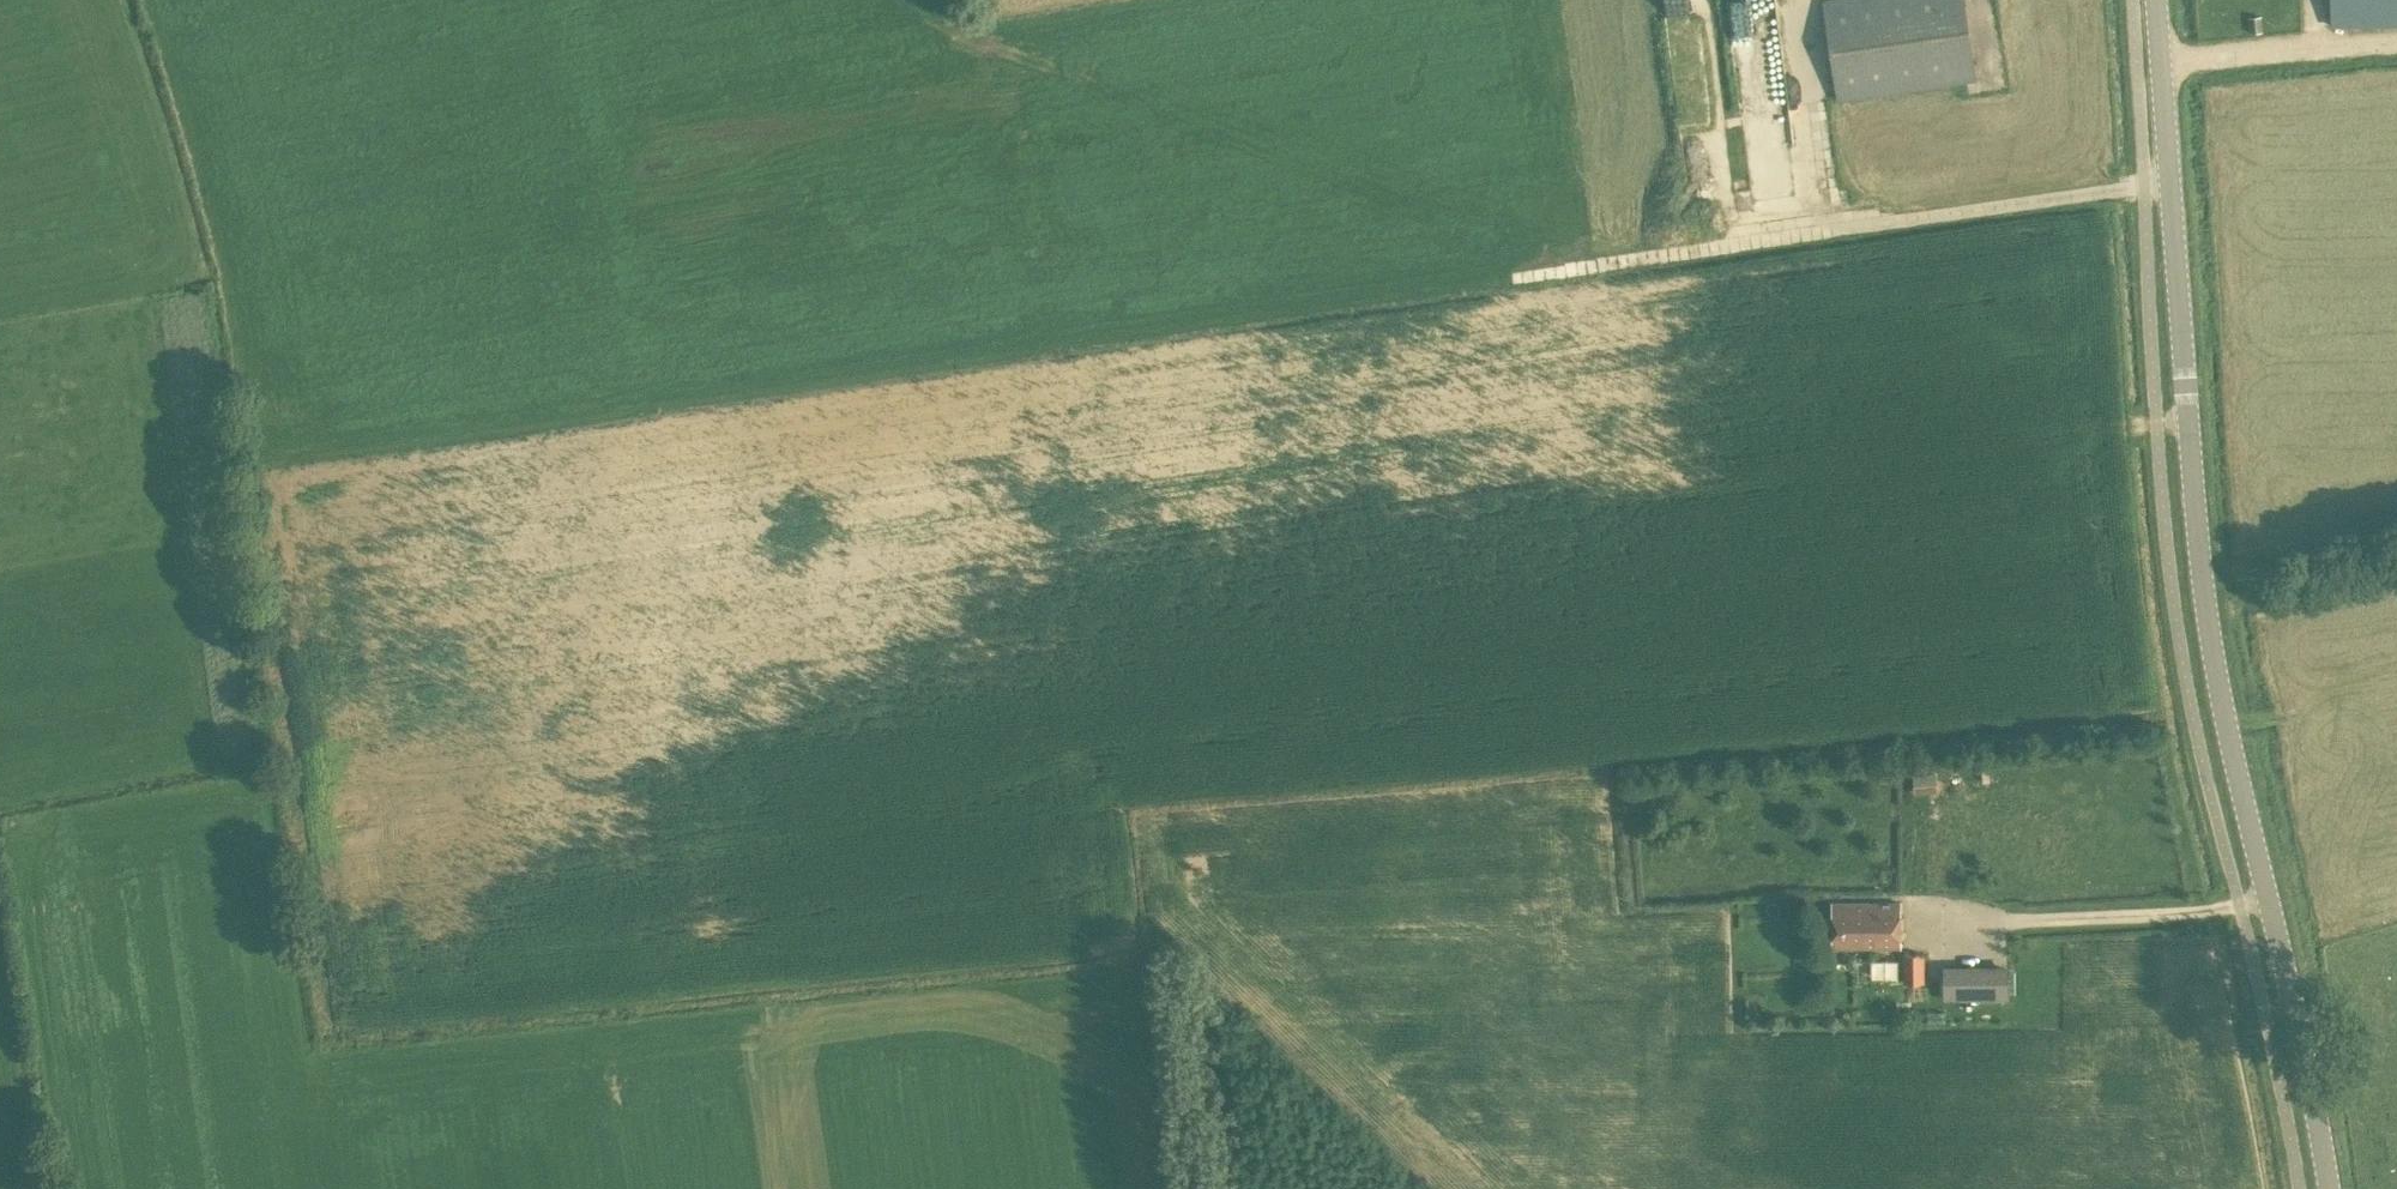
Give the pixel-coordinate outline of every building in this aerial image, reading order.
[(1978,80),(1964,0),(1823,0),(1837,100),(1978,80)] [(2330,26),(2396,26),(2396,0),(2329,0),(2330,26)] [(2261,15),(2248,16),(2249,32),(2262,31),(2261,15)] [(1935,772),(1912,774),(1914,794),(1937,791),(1935,772)] [(1832,904),(1832,947),(1900,946),(1899,903),(1832,904)] [(1903,953),(1903,982),(1924,982),(1924,953),(1903,953)] [(2004,999),(2003,972),(1945,973),(1945,999),(2004,999)]
